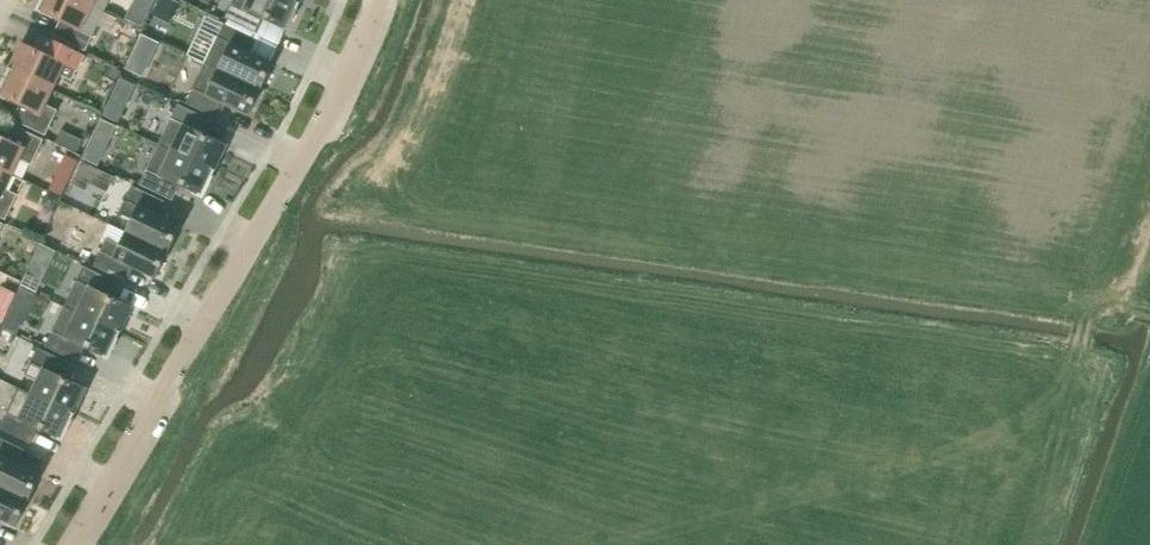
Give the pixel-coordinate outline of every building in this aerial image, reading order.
[(82,0),(42,0),(36,11),(64,24),(57,39),(86,53),(106,11),(82,0)] [(106,11),(111,0),(83,0),(106,11)] [(286,31),(299,4),(289,0),(233,0),(224,18),(251,31),(258,17),(286,31)] [(224,23),(205,63),(260,90),(273,64),(244,50),(251,36),(224,23)] [(77,70),(84,55),(41,35),(34,49),(21,43),(9,68),(52,89),(64,64),(77,70)] [(220,102),(248,116),(260,90),(205,63),(186,103),(213,116),(220,102)] [(111,67),(106,78),(116,82),(120,74),(121,71),(111,67)] [(52,89),(9,68),(0,87),(0,96),(25,108),(18,122),(46,135),(58,110),(45,104),(52,89)] [(135,81),(120,74),(116,82),(102,112),(117,119),(135,81)] [(178,105),(159,145),(214,171),(227,145),(198,131),(205,117),(178,105)] [(100,118),(81,158),(98,166),(117,126),(100,118)] [(12,173),(19,159),(32,165),(44,139),(17,126),(10,141),(0,136),(0,168),(12,173)] [(69,148),(81,154),(86,144),(74,138),(69,148)] [(173,184),(202,197),(214,171),(159,145),(140,185),(167,198),(173,184)] [(0,168),(0,217),(6,220),(18,194),(5,188),(12,173),(0,168)] [(55,179),(50,190),(61,196),(67,185),(55,179)] [(131,219),(125,232),(168,253),(180,227),(152,213),(159,199),(132,186),(119,213),(131,219)] [(46,192),(41,205),(54,210),(60,198),(46,192)] [(127,265),(156,278),(168,253),(125,232),(118,245),(106,239),(93,266),(120,279),(127,265)] [(82,299),(76,312),(119,333),(131,307),(103,294),(110,279),(83,266),(70,293),(82,299)] [(40,280),(27,273),(21,286),(34,292),(40,280)] [(1,323),(10,303),(0,299),(0,322),(1,323)] [(78,345),(107,359),(119,333),(76,312),(70,325),(57,319),(44,347),(72,360),(78,345)] [(5,318),(1,327),(16,334),(20,325),(5,318)] [(30,394),(73,415),(86,388),(58,375),(65,360),(38,347),(24,374),(37,380),(30,394)] [(73,415),(30,394),(24,406),(12,400),(0,426),(0,428),(26,441),(33,426),(61,440),(73,415)] [(28,501),(40,475),(12,461),(19,447),(0,438),(0,488),(28,501)] [(28,501),(0,488),(0,519),(16,526),(28,501)]
